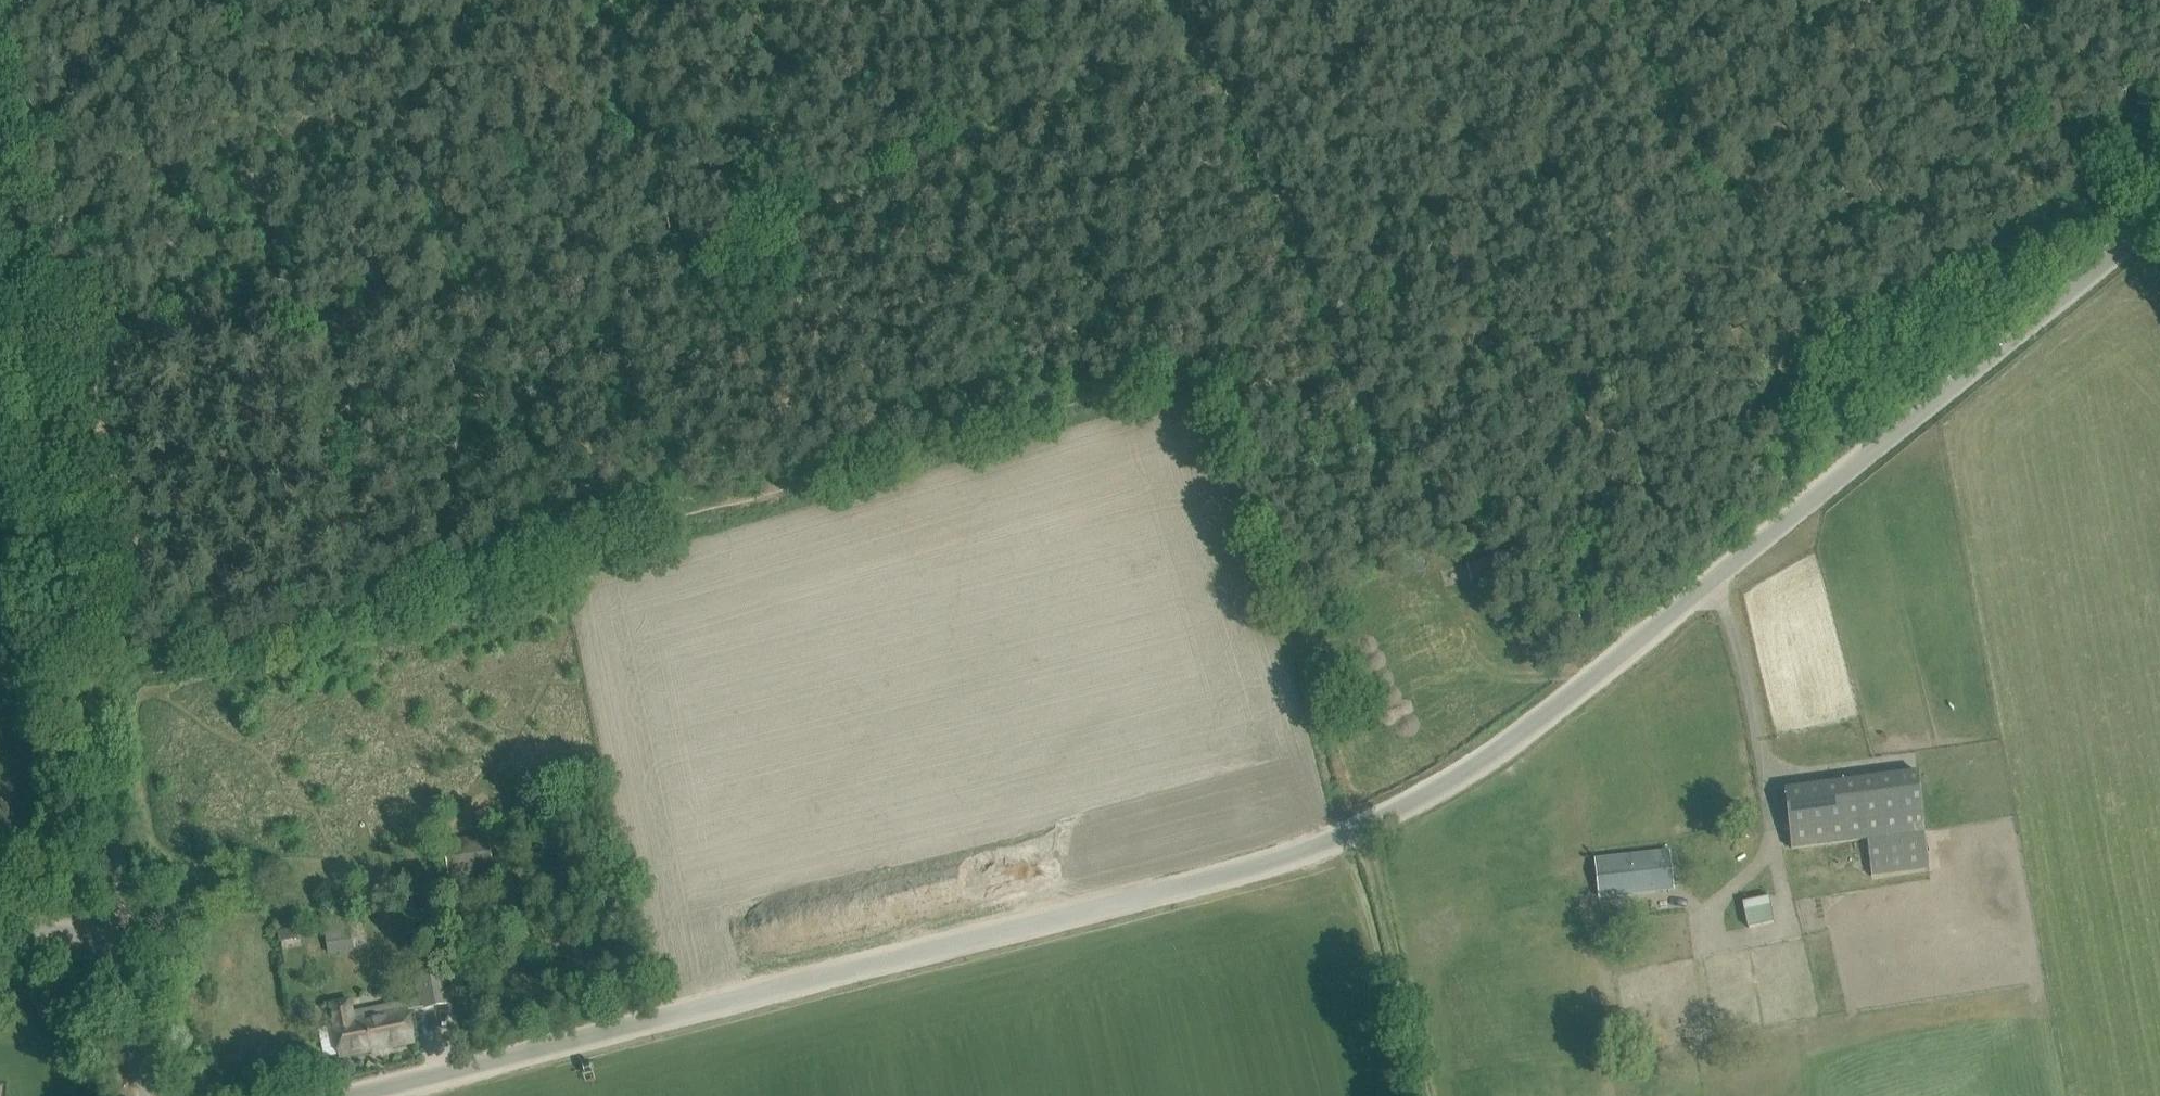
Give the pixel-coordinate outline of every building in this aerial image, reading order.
[(1492,557),(1467,563),(1471,582),(1496,576),(1492,557)] [(1791,847),(1812,844),(1868,837),(1872,875),(1929,869),(1918,771),(1783,789),(1791,847)] [(443,840),(449,875),(494,868),(488,833),(443,840)] [(1596,859),(1600,896),(1673,888),(1669,851),(1596,859)] [(1743,902),(1747,922),(1771,917),(1766,897),(1743,902)] [(327,929),(327,948),(352,948),(352,929),(327,929)] [(415,1042),(408,1010),(423,1007),(423,1009),(449,1004),(445,982),(442,971),(417,976),(421,999),(352,1013),(350,1000),(330,1004),(334,1024),(333,1025),(334,1028),(318,1031),(324,1058),(339,1055),(340,1057),(415,1042)]
